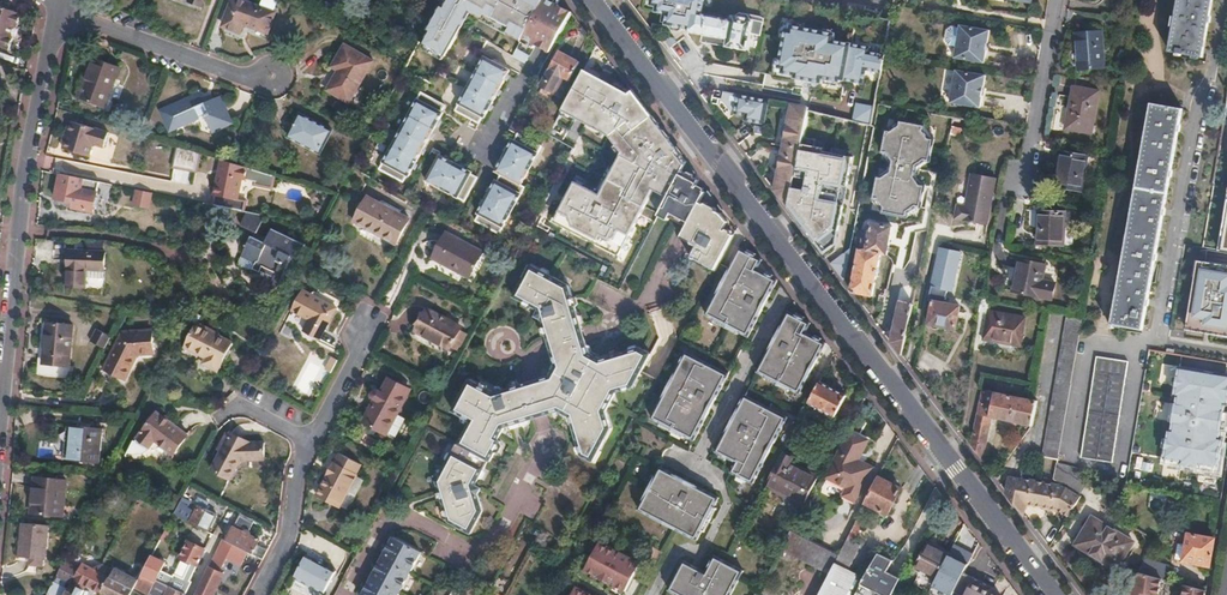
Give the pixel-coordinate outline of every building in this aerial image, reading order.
[(221,26),(238,32),(241,24),(263,32),(270,12),(236,0),(230,0),(221,26)] [(525,44),(547,3),(548,0),(433,0),(429,6),(444,14),(440,20),(438,19),(423,46),(425,47),(421,55),(447,70),(476,19),(525,44)] [(547,3),(562,12),(564,7),(559,0),(548,0),(547,3)] [(702,18),(706,19),(709,0),(662,0),(661,5),(660,9),(669,11),(667,17),(676,19),(680,20),(678,29),(678,31),(699,35),(702,18)] [(1169,50),(1202,56),(1212,0),(1178,0),(1169,50)] [(562,12),(547,3),(525,44),(540,53),(543,48),(556,55),(574,18),(562,12)] [(7,51),(11,38),(9,37),(12,28),(14,28),(18,14),(0,8),(0,49),(7,51)] [(764,25),(737,20),(736,25),(706,19),(702,18),(699,35),(698,39),(704,40),(731,45),(730,52),(758,58),(764,25)] [(881,72),(885,54),(870,51),(870,46),(852,43),(834,39),(836,32),(792,24),(791,28),(786,27),(784,39),(789,40),(786,55),(781,55),(779,66),(783,67),(782,71),(795,74),(795,76),(822,81),(823,77),(840,80),(840,78),(845,79),(859,82),(862,68),(881,72)] [(960,25),(955,57),(984,62),(989,31),(960,25)] [(1102,31),(1077,32),(1079,69),(1104,67),(1102,31)] [(1226,39),(1190,243),(1226,249),(1226,39)] [(703,47),(730,52),(731,45),(704,40),(703,47)] [(336,72),(325,91),(348,104),(373,62),(345,45),(330,69),(336,72)] [(564,53),(541,96),(554,103),(567,80),(574,84),(585,64),(564,53)] [(482,118),(486,110),(489,105),(495,94),(497,90),(504,79),(506,75),(508,72),(483,58),(475,72),(470,81),(466,87),(453,110),(476,124),(480,117),(482,118)] [(82,82),(77,97),(105,107),(119,67),(95,59),(87,83),(82,82)] [(955,69),(950,102),(979,107),(985,74),(955,69)] [(636,96),(592,72),(567,119),(602,136),(608,153),(586,197),(557,181),(534,226),(627,276),(684,164),(636,96)] [(1073,86),(1064,127),(1090,132),(1099,91),(1073,86)] [(407,175),(411,167),(413,163),(418,154),(419,152),(421,148),(428,136),(430,132),(435,123),(437,119),(440,112),(439,111),(442,104),(418,92),(406,114),(399,127),(398,130),(389,145),(377,168),(401,181),(405,174),(407,175)] [(201,95),(160,114),(170,134),(199,121),(195,113),(203,109),(207,117),(204,119),(211,132),(230,123),(218,98),(209,102),(207,100),(205,100),(203,100),(201,95)] [(768,102),(738,95),(733,114),(751,118),(750,123),(763,126),(768,102)] [(892,97),(891,106),(910,109),(911,101),(892,97)] [(1152,102),(1112,322),(1117,323),(1123,324),(1142,328),(1183,108),(1152,102)] [(871,125),(874,108),(858,105),(854,122),(871,125)] [(784,142),(774,191),(786,207),(792,177),(793,175),(794,174),(797,161),(796,160),(800,142),(808,111),(791,107),(784,142)] [(298,112),(287,136),(319,152),(331,128),(298,112)] [(521,119),(515,117),(510,127),(515,130),(521,119)] [(883,211),(909,216),(909,211),(918,206),(922,206),(926,188),(913,177),(916,163),(931,157),(934,138),(930,137),(924,130),(925,124),(899,120),(899,125),(890,130),(886,129),(882,150),(892,159),(890,173),(877,179),(874,198),(878,198),(883,206),(883,211)] [(899,125),(899,120),(898,120),(886,129),(890,130),(899,125)] [(73,122),(64,149),(89,157),(94,144),(105,148),(110,134),(73,122)] [(930,137),(934,138),(925,124),(924,130),(930,137)] [(952,124),(950,133),(959,135),(961,127),(952,124)] [(484,199),(481,202),(477,212),(478,213),(475,220),(499,233),(511,209),(524,186),(520,183),(528,168),(540,144),(518,132),(517,132),(513,139),(511,138),(507,145),(505,149),(499,161),(497,165),(494,170),(500,173),(497,179),(494,178),(490,186),(488,191),(484,199)] [(792,177),(786,207),(824,257),(839,244),(855,152),(800,142),(796,160),(797,161),(794,174),(792,177)] [(1061,149),(1056,184),(1080,188),(1085,153),(1061,149)] [(198,173),(201,153),(176,150),(172,182),(185,184),(187,172),(198,173)] [(892,159),(882,150),(881,154),(888,160),(887,165),(886,170),(878,174),(877,179),(890,173),(892,159)] [(448,158),(443,155),(438,153),(425,179),(463,199),(476,176),(469,172),(470,170),(463,166),(458,164),(448,158)] [(913,177),(926,188),(926,184),(918,176),(919,165),(931,161),(931,157),(916,163),(913,177)] [(218,185),(226,161),(223,160),(216,184),(218,185)] [(214,192),(211,205),(241,211),(245,200),(238,198),(244,176),(248,177),(247,179),(256,182),(272,187),(276,176),(233,163),(226,161),(218,185),(216,184),(214,191),(214,192)] [(688,223),(699,203),(705,192),(699,189),(696,188),(696,187),(691,184),(694,179),(681,172),(671,192),(658,216),(668,221),(671,214),(683,220),(688,223)] [(82,179),(59,175),(55,199),(78,204),(82,179)] [(958,206),(955,221),(986,227),(995,179),(971,175),(965,207),(958,206)] [(109,202),(112,185),(95,182),(92,198),(109,202)] [(151,209),(153,192),(135,190),(133,207),(151,209)] [(370,195),(356,222),(396,243),(411,217),(370,195)] [(878,198),(874,198),(883,211),(883,206),(878,198)] [(688,223),(681,237),(698,247),(691,259),(715,271),(733,235),(724,230),(727,223),(723,215),(699,203),(688,223)] [(909,211),(909,216),(910,216),(922,206),(918,206),(909,211)] [(1063,210),(1039,210),(1039,241),(1063,241),(1063,210)] [(264,215),(246,211),(240,224),(256,232),(264,215)] [(860,248),(880,252),(886,253),(891,225),(871,221),(870,227),(865,226),(862,238),(861,238),(860,248)] [(249,235),(244,248),(258,255),(257,260),(276,268),(268,286),(276,289),(291,255),(296,257),(303,243),(270,228),(265,241),(249,235)] [(446,232),(435,253),(460,267),(458,271),(471,277),(484,253),(446,232)] [(858,248),(850,291),(851,291),(872,296),(880,252),(860,248),(858,248)] [(938,248),(933,290),(957,293),(962,251),(938,248)] [(704,315),(714,320),(715,318),(726,324),(736,330),(735,332),(746,337),(776,281),(771,278),(770,280),(764,277),(765,275),(756,270),(760,262),(752,257),(752,259),(746,256),(747,254),(739,250),(710,304),(704,315)] [(1226,325),(1226,254),(1201,250),(1199,261),(1189,318),(1226,325)] [(460,267),(435,253),(432,257),(458,271),(460,267)] [(886,253),(880,294),(887,295),(892,265),(886,253)] [(69,257),(62,291),(79,295),(83,277),(100,280),(104,264),(69,257)] [(1038,297),(1042,281),(1045,266),(1020,261),(1013,292),(1038,297)] [(456,440),(435,480),(449,524),(471,535),(483,513),(477,496),(480,490),(474,486),(487,462),(490,464),(501,444),(497,442),(503,431),(519,426),(544,419),(558,414),(560,411),(571,417),(582,457),(593,463),(612,428),(606,412),(615,396),(632,391),(650,357),(638,350),(601,362),(598,366),(588,360),(589,357),(585,342),(568,285),(531,266),(515,295),(540,308),(537,313),(543,316),(552,351),(557,368),(552,378),(549,377),(534,382),(505,390),(498,386),(495,391),(470,378),(453,409),(470,418),(458,441),(456,440)] [(1042,281),(1038,297),(1051,300),(1054,284),(1042,281)] [(304,290),(293,310),(309,318),(303,330),(320,339),(337,307),(304,290)] [(982,296),(981,299),(979,311),(992,314),(986,340),(1022,347),(1029,316),(993,309),(995,299),(982,296)] [(933,298),(928,324),(954,329),(959,307),(944,304),(945,300),(933,298)] [(899,302),(891,343),(901,356),(912,305),(899,302)] [(429,309),(417,330),(450,347),(461,326),(429,309)] [(814,341),(815,338),(805,333),(810,324),(803,319),(802,321),(795,318),(797,316),(789,312),(781,327),(757,372),(767,377),(768,375),(789,386),(789,388),(799,394),(826,344),(820,341),(819,343),(814,341)] [(1066,312),(1041,456),(1056,458),(1075,352),(1082,315),(1066,312)] [(715,318),(714,320),(713,323),(723,328),(726,324),(715,318)] [(196,320),(186,342),(209,353),(206,360),(219,366),(222,360),(223,361),(234,340),(211,329),(211,327),(196,320)] [(47,324),(43,364),(70,366),(74,327),(47,324)] [(736,330),(726,324),(723,328),(734,334),(735,332),(736,330)] [(104,348),(111,335),(96,328),(90,340),(104,348)] [(123,334),(103,369),(123,380),(137,355),(150,356),(151,335),(123,334)] [(650,418),(660,423),(661,422),(671,427),(682,433),(681,435),(691,440),(725,375),(684,354),(650,418)] [(1096,356),(1080,457),(1111,462),(1127,360),(1096,356)] [(334,371),(338,360),(331,357),(326,368),(334,371)] [(1163,457),(1180,460),(1179,463),(1199,467),(1199,463),(1215,466),(1220,437),(1217,437),(1223,402),(1226,402),(1226,398),(1226,374),(1179,366),(1174,394),(1178,395),(1172,428),(1168,428),(1163,457)] [(768,375),(767,377),(766,380),(787,391),(789,388),(789,386),(768,375)] [(376,400),(364,421),(386,433),(410,389),(389,377),(381,390),(377,388),(372,389),(371,394),(371,396),(376,400)] [(819,382),(808,402),(835,416),(846,396),(819,382)] [(1031,402),(1026,402),(981,392),(970,448),(980,461),(990,418),(1029,425),(1030,425),(1034,403),(1031,402)] [(715,452),(720,455),(721,453),(726,456),(725,458),(735,463),(730,472),(738,476),(739,475),(746,478),(745,480),(752,484),(787,419),(745,396),(715,452)] [(804,411),(794,430),(804,435),(813,416),(804,411)] [(162,414),(147,443),(160,450),(165,442),(186,454),(197,432),(162,414)] [(661,422),(660,423),(658,426),(668,432),(671,427),(661,422)] [(75,426),(72,460),(101,462),(104,429),(75,426)] [(827,441),(834,445),(842,430),(834,426),(827,441)] [(682,433),(671,427),(668,432),(679,438),(681,435),(682,433)] [(826,478),(847,489),(859,495),(872,468),(858,460),(867,441),(849,432),(826,478)] [(228,434),(211,466),(230,477),(241,456),(264,457),(264,444),(247,443),(228,434)] [(160,450),(147,443),(138,461),(139,461),(140,461),(142,461),(143,461),(144,461),(146,461),(147,460),(149,460),(150,460),(151,459),(152,458),(154,458),(155,457),(156,456),(157,455),(158,454),(159,453),(160,452),(160,450)] [(340,506),(349,491),(357,476),(362,467),(339,455),(318,495),(340,506)] [(779,458),(764,487),(802,507),(817,478),(779,458)] [(1056,462),(1055,467),(1078,481),(1085,470),(1056,462)] [(1057,482),(1078,495),(1085,485),(1078,481),(1055,467),(1053,479),(1057,482)] [(647,503),(646,502),(640,513),(656,521),(696,542),(701,532),(700,531),(711,510),(713,511),(719,500),(663,470),(657,481),(658,482),(647,503)] [(357,476),(349,491),(356,495),(364,480),(357,476)] [(1008,476),(1005,493),(1022,515),(1026,496),(1047,501),(1051,503),(1069,515),(1080,496),(1078,495),(1061,485),(1061,486),(1020,479),(1008,476)] [(36,477),(33,512),(63,514),(67,480),(36,477)] [(878,477),(865,503),(887,514),(900,489),(878,477)] [(643,501),(646,502),(647,503),(658,482),(657,481),(654,480),(643,501)] [(859,495),(847,489),(843,496),(855,502),(859,495)] [(202,499),(190,521),(207,530),(215,513),(206,508),(209,503),(202,499)] [(180,500),(173,513),(181,517),(187,504),(180,500)] [(252,553),(262,558),(267,549),(256,543),(258,539),(250,535),(251,532),(250,531),(255,520),(236,510),(223,538),(252,553)] [(700,531),(701,532),(704,533),(715,512),(713,511),(711,510),(700,531)] [(1091,518),(1077,541),(1091,549),(1089,553),(1111,567),(1118,556),(1122,558),(1132,543),(1091,518)] [(847,538),(854,541),(863,522),(857,519),(847,538)] [(49,524),(23,522),(21,557),(46,558),(49,524)] [(780,550),(829,575),(839,555),(790,531),(780,550)] [(1181,540),(1180,544),(1212,549),(1214,537),(1186,532),(1185,540),(1181,540)] [(361,594),(362,594),(396,594),(399,590),(409,570),(421,549),(393,534),(389,542),(387,546),(382,555),(378,562),(376,567),(371,575),(368,582),(365,587),(361,594)] [(210,566),(223,572),(239,580),(248,585),(262,558),(252,553),(223,538),(210,566)] [(855,575),(847,571),(852,560),(860,544),(854,541),(847,538),(839,555),(829,575),(819,594),(845,594),(855,575)] [(190,581),(188,580),(203,547),(186,539),(178,556),(189,561),(182,577),(173,573),(172,576),(160,569),(163,562),(151,556),(141,574),(156,582),(158,580),(170,586),(165,594),(184,594),(190,581)] [(626,589),(640,563),(599,542),(585,568),(626,589)] [(937,576),(947,555),(925,544),(914,567),(936,577),(937,576)] [(1212,549),(1180,544),(1180,548),(1183,548),(1181,561),(1209,565),(1212,549)] [(306,553),(295,573),(324,590),(335,569),(323,562),(324,561),(319,558),(319,559),(306,553)] [(679,594),(680,594),(681,593),(684,594),(730,594),(743,571),(713,555),(710,561),(711,561),(709,567),(708,566),(704,573),(683,562),(669,590),(679,594)] [(948,590),(953,592),(959,580),(967,565),(947,555),(937,576),(948,582),(945,588),(948,590)] [(77,587),(80,588),(83,583),(75,579),(79,570),(64,563),(53,582),(48,593),(51,594),(66,594),(68,591),(73,594),(77,587)] [(79,570),(75,579),(83,583),(102,593),(103,591),(110,577),(115,568),(104,563),(94,569),(83,563),(79,570)] [(1141,564),(1137,573),(1160,579),(1162,579),(1163,570),(1141,564)] [(196,594),(212,594),(223,572),(210,566),(196,594)] [(115,568),(110,577),(134,589),(138,580),(115,568)] [(448,570),(444,578),(452,582),(456,574),(448,570)] [(1128,594),(1148,594),(1149,594),(1158,594),(1160,579),(1137,573),(1128,594)] [(103,591),(111,594),(131,594),(134,589),(110,577),(103,591)] [(974,578),(965,594),(994,594),(989,592),(992,586),(974,578)] [(1183,584),(1182,594),(1204,594),(1205,589),(1183,584)] [(82,589),(80,588),(77,587),(73,594),(68,591),(66,594),(80,594),(82,589)] [(575,587),(571,594),(591,594),(575,587)]
